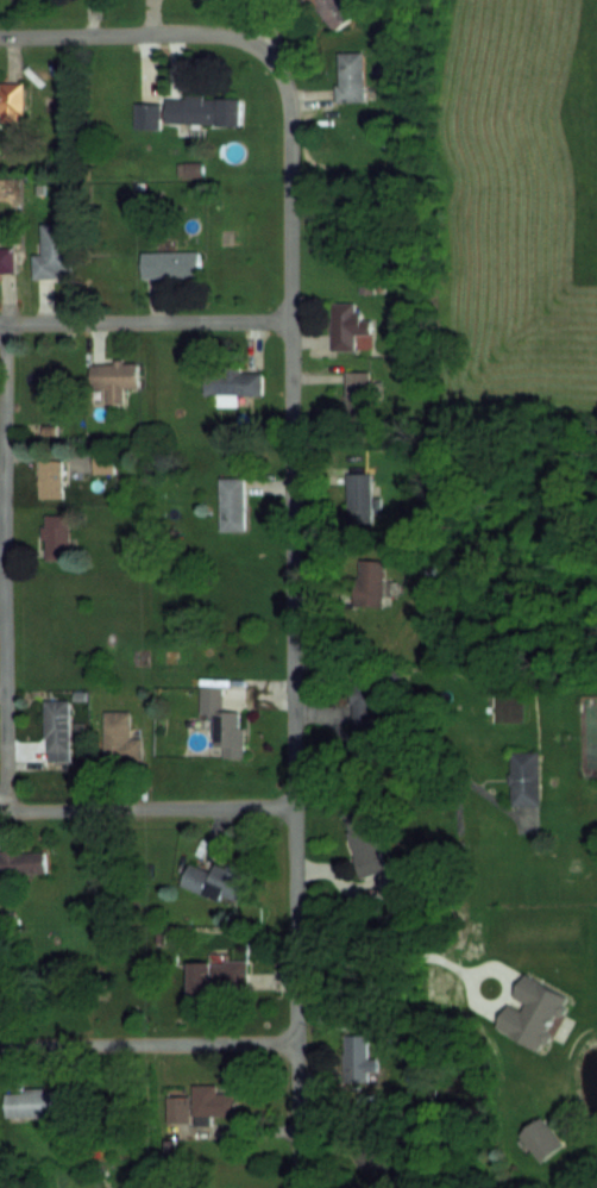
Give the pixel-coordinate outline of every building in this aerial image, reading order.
[(334,32),(355,17),(343,0),(312,0),(334,32)] [(337,100),(364,100),(364,52),(337,52),(337,100)] [(23,120),(23,85),(0,85),(0,120),(23,120)] [(241,125),(241,97),(167,96),(166,123),(241,125)] [(160,129),(160,103),(135,103),(135,129),(160,129)] [(33,254),(33,276),(70,276),(70,223),(42,223),(42,254),(33,254)] [(17,273),(17,248),(0,248),(0,273),(17,273)] [(143,276),(199,276),(199,252),(143,252),(143,276)] [(370,350),(370,314),(356,314),(356,302),(333,302),(333,350),(370,350)] [(91,363),(91,389),(106,389),(107,403),(124,402),(124,388),(139,388),(139,363),(91,363)] [(204,394),(221,394),(221,396),(262,397),(263,372),(205,369),(204,394)] [(346,418),(371,418),(371,371),(346,371),(346,418)] [(94,473),(114,473),(114,455),(94,455),(94,473)] [(39,498),(63,498),(63,461),(39,461),(39,498)] [(347,521),(372,521),(372,473),(347,473),(347,521)] [(245,477),(220,477),(220,531),(245,531),(245,477)] [(43,560),(70,560),(70,514),(43,514),(43,560)] [(382,609),(384,562),(357,560),(355,607),(382,609)] [(371,707),(375,690),(359,686),(354,702),(371,707)] [(244,758),(244,711),(223,711),(224,687),(201,687),(201,718),(215,718),(215,747),(224,747),(223,758),(244,758)] [(69,699),(45,700),(45,760),(70,760),(69,699)] [(130,711),(104,711),(104,760),(141,760),(141,737),(130,737),(130,711)] [(539,750),(511,750),(511,805),(539,805),(539,750)] [(360,878),(390,871),(374,805),(345,812),(360,878)] [(45,850),(0,851),(0,875),(45,875),(45,850)] [(188,863),(180,887),(238,906),(249,873),(215,861),(212,872),(188,863)] [(190,994),(247,994),(247,961),(190,961),(190,994)] [(566,994),(525,978),(517,998),(530,1003),(525,1017),(553,1028),(566,994)] [(344,1036),(344,1083),(374,1083),(374,1060),(368,1060),(368,1036),(344,1036)] [(166,1097),(166,1123),(211,1124),(211,1115),(237,1115),(237,1093),(216,1093),(216,1084),(192,1084),(192,1097),(166,1097)] [(55,1115),(55,1089),(6,1089),(6,1115),(55,1115)] [(565,1144),(541,1119),(521,1138),(545,1163),(565,1144)]
